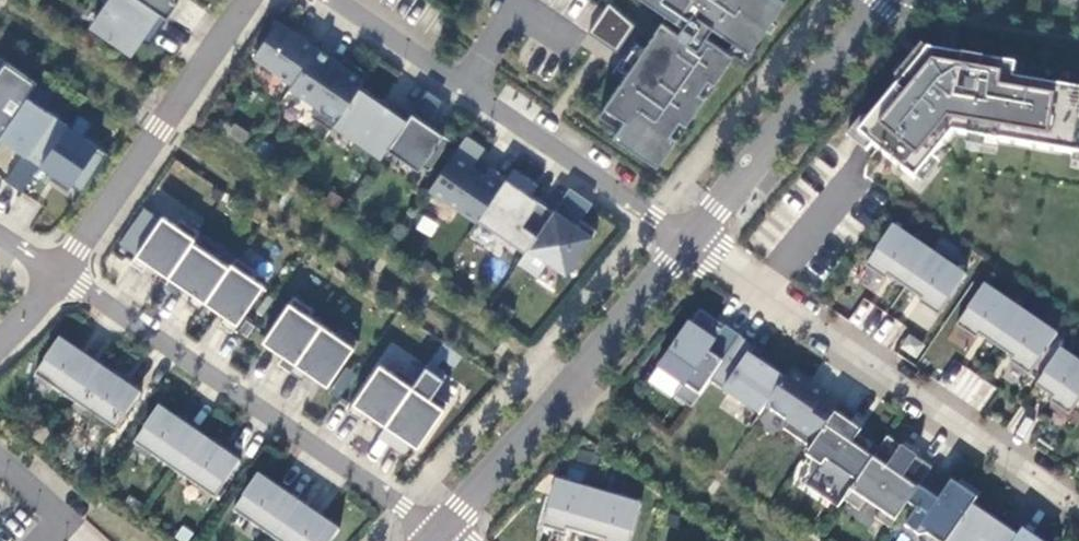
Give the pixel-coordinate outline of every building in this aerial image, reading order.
[(172,19),(144,0),(116,0),(96,28),(135,55),(145,40),(154,27),(163,34),(172,19)] [(172,19),(182,4),(178,2),(179,0),(144,0),(172,19)] [(689,27),(683,35),(666,24),(650,49),(639,42),(618,72),(629,79),(610,107),(630,120),(619,137),(663,167),(682,139),(676,135),(685,122),(691,126),(738,56),(711,38),(718,28),(755,53),(789,3),(785,0),(649,0),(689,27)] [(641,22),(614,3),(600,23),(628,42),(641,22)] [(322,49),(283,22),(258,58),(297,85),(322,49)] [(628,42),(600,23),(593,34),(621,52),(628,42)] [(163,34),(154,27),(145,40),(154,46),(163,34)] [(905,84),(932,51),(926,46),(899,79),(905,84)] [(297,85),(294,89),(321,108),(315,117),(335,131),(340,124),(364,90),(374,75),(355,61),(350,68),(345,64),(322,49),(297,85)] [(957,134),(1078,155),(1078,90),(1017,80),(1020,66),(932,51),(905,84),(863,135),(919,181),(957,134)] [(349,57),(345,64),(350,68),(355,61),(349,57)] [(10,62),(0,76),(0,145),(4,139),(32,98),(42,84),(10,62)] [(340,124),(387,157),(396,145),(417,113),(403,104),(397,112),(364,90),(340,124)] [(32,98),(4,139),(45,167),(46,165),(72,127),(73,126),(32,98)] [(455,140),(417,113),(396,145),(434,171),(455,140)] [(112,154),(72,127),(46,165),(64,177),(60,183),(72,191),(76,185),(86,193),(112,154)] [(434,189),(482,222),(483,221),(511,179),(494,167),(489,175),(477,166),(489,150),(471,137),(434,189)] [(543,201),(536,197),(543,186),(518,169),(511,179),(483,221),(530,253),(533,249),(558,212),(559,210),(558,210),(558,211),(543,201)] [(582,226),(586,220),(597,203),(577,190),(575,188),(559,210),(574,221),(582,226)] [(558,212),(533,249),(571,275),(602,231),(586,220),(582,226),(574,221),(559,210),(558,212)] [(181,226),(168,217),(135,264),(147,272),(153,264),(173,278),(198,242),(204,232),(185,219),(181,226)] [(892,277),(909,288),(934,252),(898,227),(870,267),(890,281),(892,277)] [(234,268),(198,242),(173,278),(198,295),(192,303),(204,311),(210,303),(234,268)] [(943,317),(971,276),(934,252),(909,288),(926,300),(923,303),(943,317)] [(234,268),(210,303),(230,317),(225,325),(237,333),(269,286),(256,278),(260,271),(241,258),(234,268)] [(984,336),(1001,348),(1026,311),(990,286),(962,326),(982,340),(984,336)] [(318,311),(299,297),(268,342),(288,356),(282,364),(295,373),(327,325),(314,317),(318,311)] [(714,382),(745,337),(730,327),(727,331),(719,326),(722,322),(704,310),(692,328),(697,332),(685,349),(678,345),(662,368),(687,385),(679,397),(696,409),(714,382)] [(1035,377),(1063,336),(1026,311),(1001,348),(1018,360),(1015,363),(1035,377)] [(327,325),(295,373),(307,381),(312,373),(333,387),(364,342),(344,328),(340,335),(327,325)] [(916,359),(925,343),(907,333),(898,348),(916,359)] [(714,382),(764,416),(770,408),(793,374),(766,356),(759,365),(752,360),(760,348),(745,337),(714,382)] [(64,340),(39,377),(80,404),(105,368),(64,340)] [(1078,409),(1078,360),(1065,351),(1040,387),(1057,398),(1055,402),(1074,416),(1078,409)] [(944,387),(980,411),(996,386),(959,363),(944,387)] [(417,387),(421,382),(402,368),(398,374),(385,365),(352,412),(365,421),(370,413),(390,427),(417,387)] [(815,449),(845,405),(813,384),(816,379),(798,367),(770,408),(793,423),(788,430),(815,449)] [(145,396),(105,368),(80,404),(120,432),(145,396)] [(390,427),(385,435),(397,443),(403,435),(423,449),(454,404),(434,390),(430,396),(417,387),(390,427)] [(845,405),(815,449),(810,456),(825,467),(811,487),(843,509),(849,501),(877,459),(868,452),(872,446),(860,438),(865,431),(855,424),(861,417),(845,405)] [(179,472),(204,436),(163,408),(138,445),(179,472)] [(245,464),(204,436),(179,472),(219,500),(245,464)] [(849,501),(864,512),(870,502),(884,512),(879,519),(895,530),(913,504),(915,501),(935,473),(937,469),(921,458),(907,480),(900,475),(907,464),(884,449),(849,501)] [(986,495),(966,481),(963,486),(957,482),(954,486),(935,473),(915,501),(913,504),(921,510),(910,527),(924,536),(925,540),(954,540),(976,509),(986,495)] [(278,540),(304,504),(263,476),(238,513),(278,540)] [(570,535),(571,530),(590,536),(603,493),(560,481),(547,528),(570,535)] [(590,536),(607,540),(635,540),(646,506),(603,493),(590,536)] [(304,504),(278,540),(280,540),(338,540),(344,532),(304,504)] [(1028,530),(1013,521),(1007,530),(976,509),(954,540),(1020,540),(1028,530)] [(1028,530),(1020,540),(1043,540),(1028,530)]
